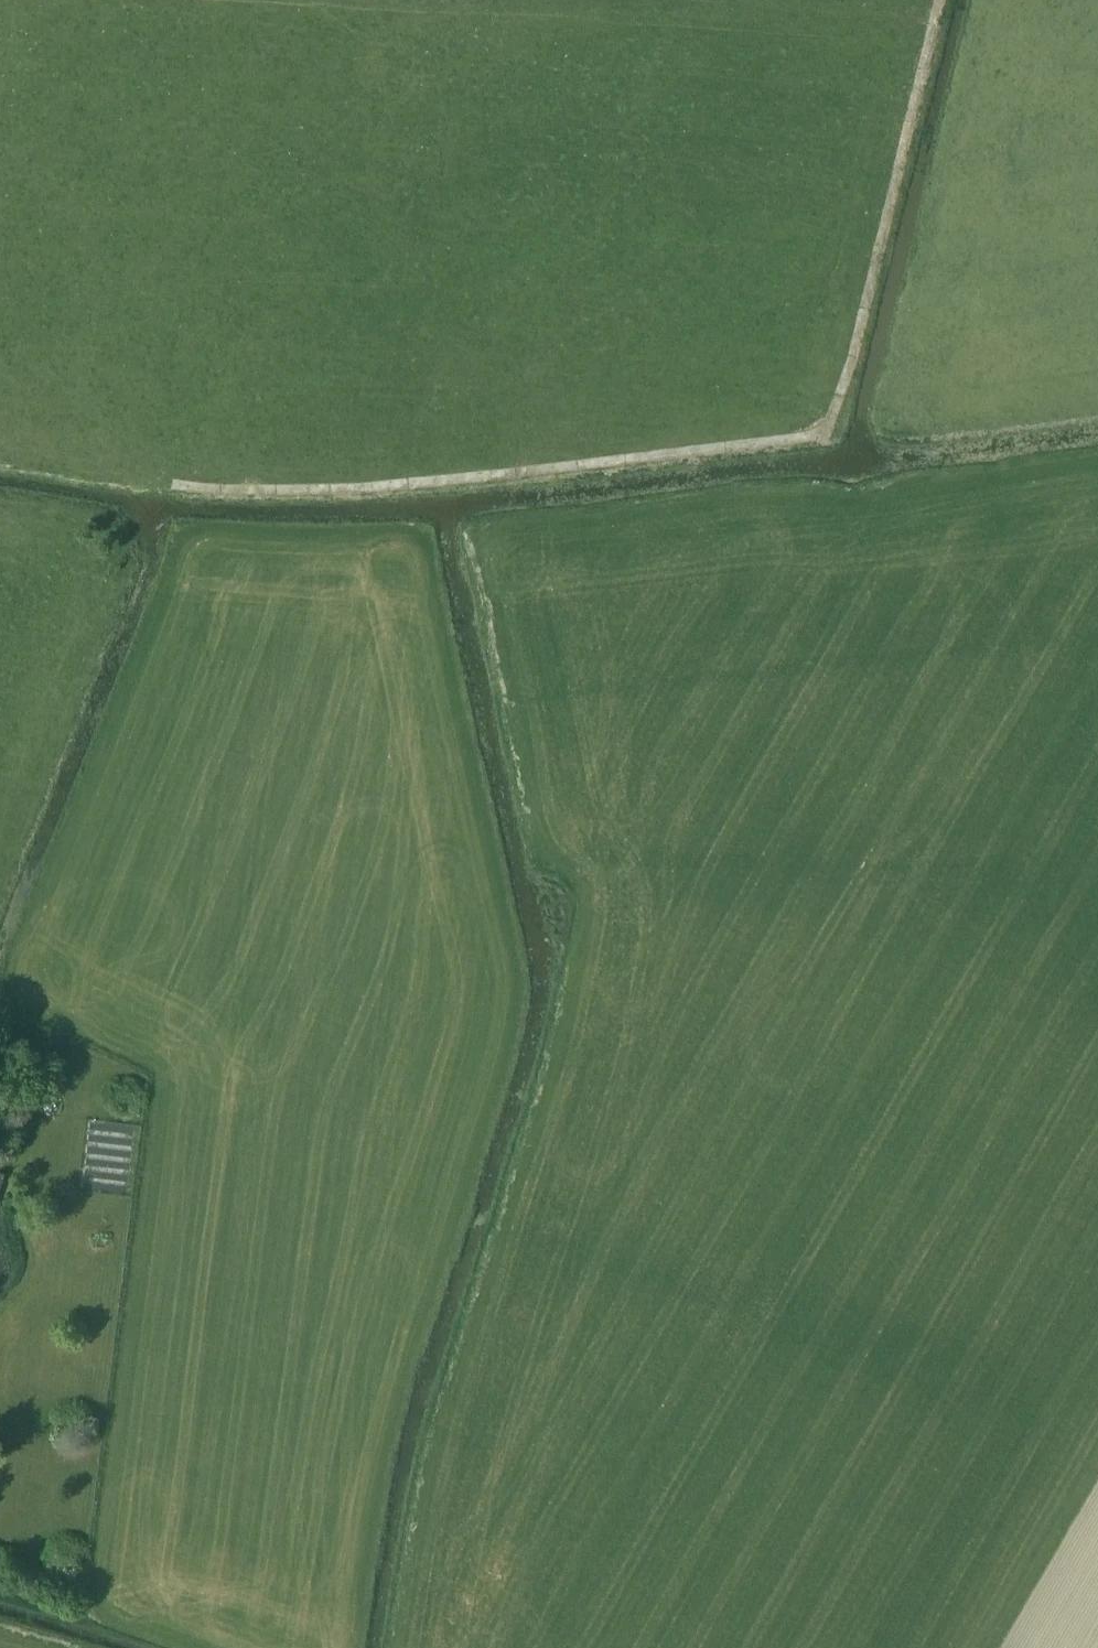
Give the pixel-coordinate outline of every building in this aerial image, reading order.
[(135,1190),(137,1120),(88,1119),(86,1189),(135,1190)]
